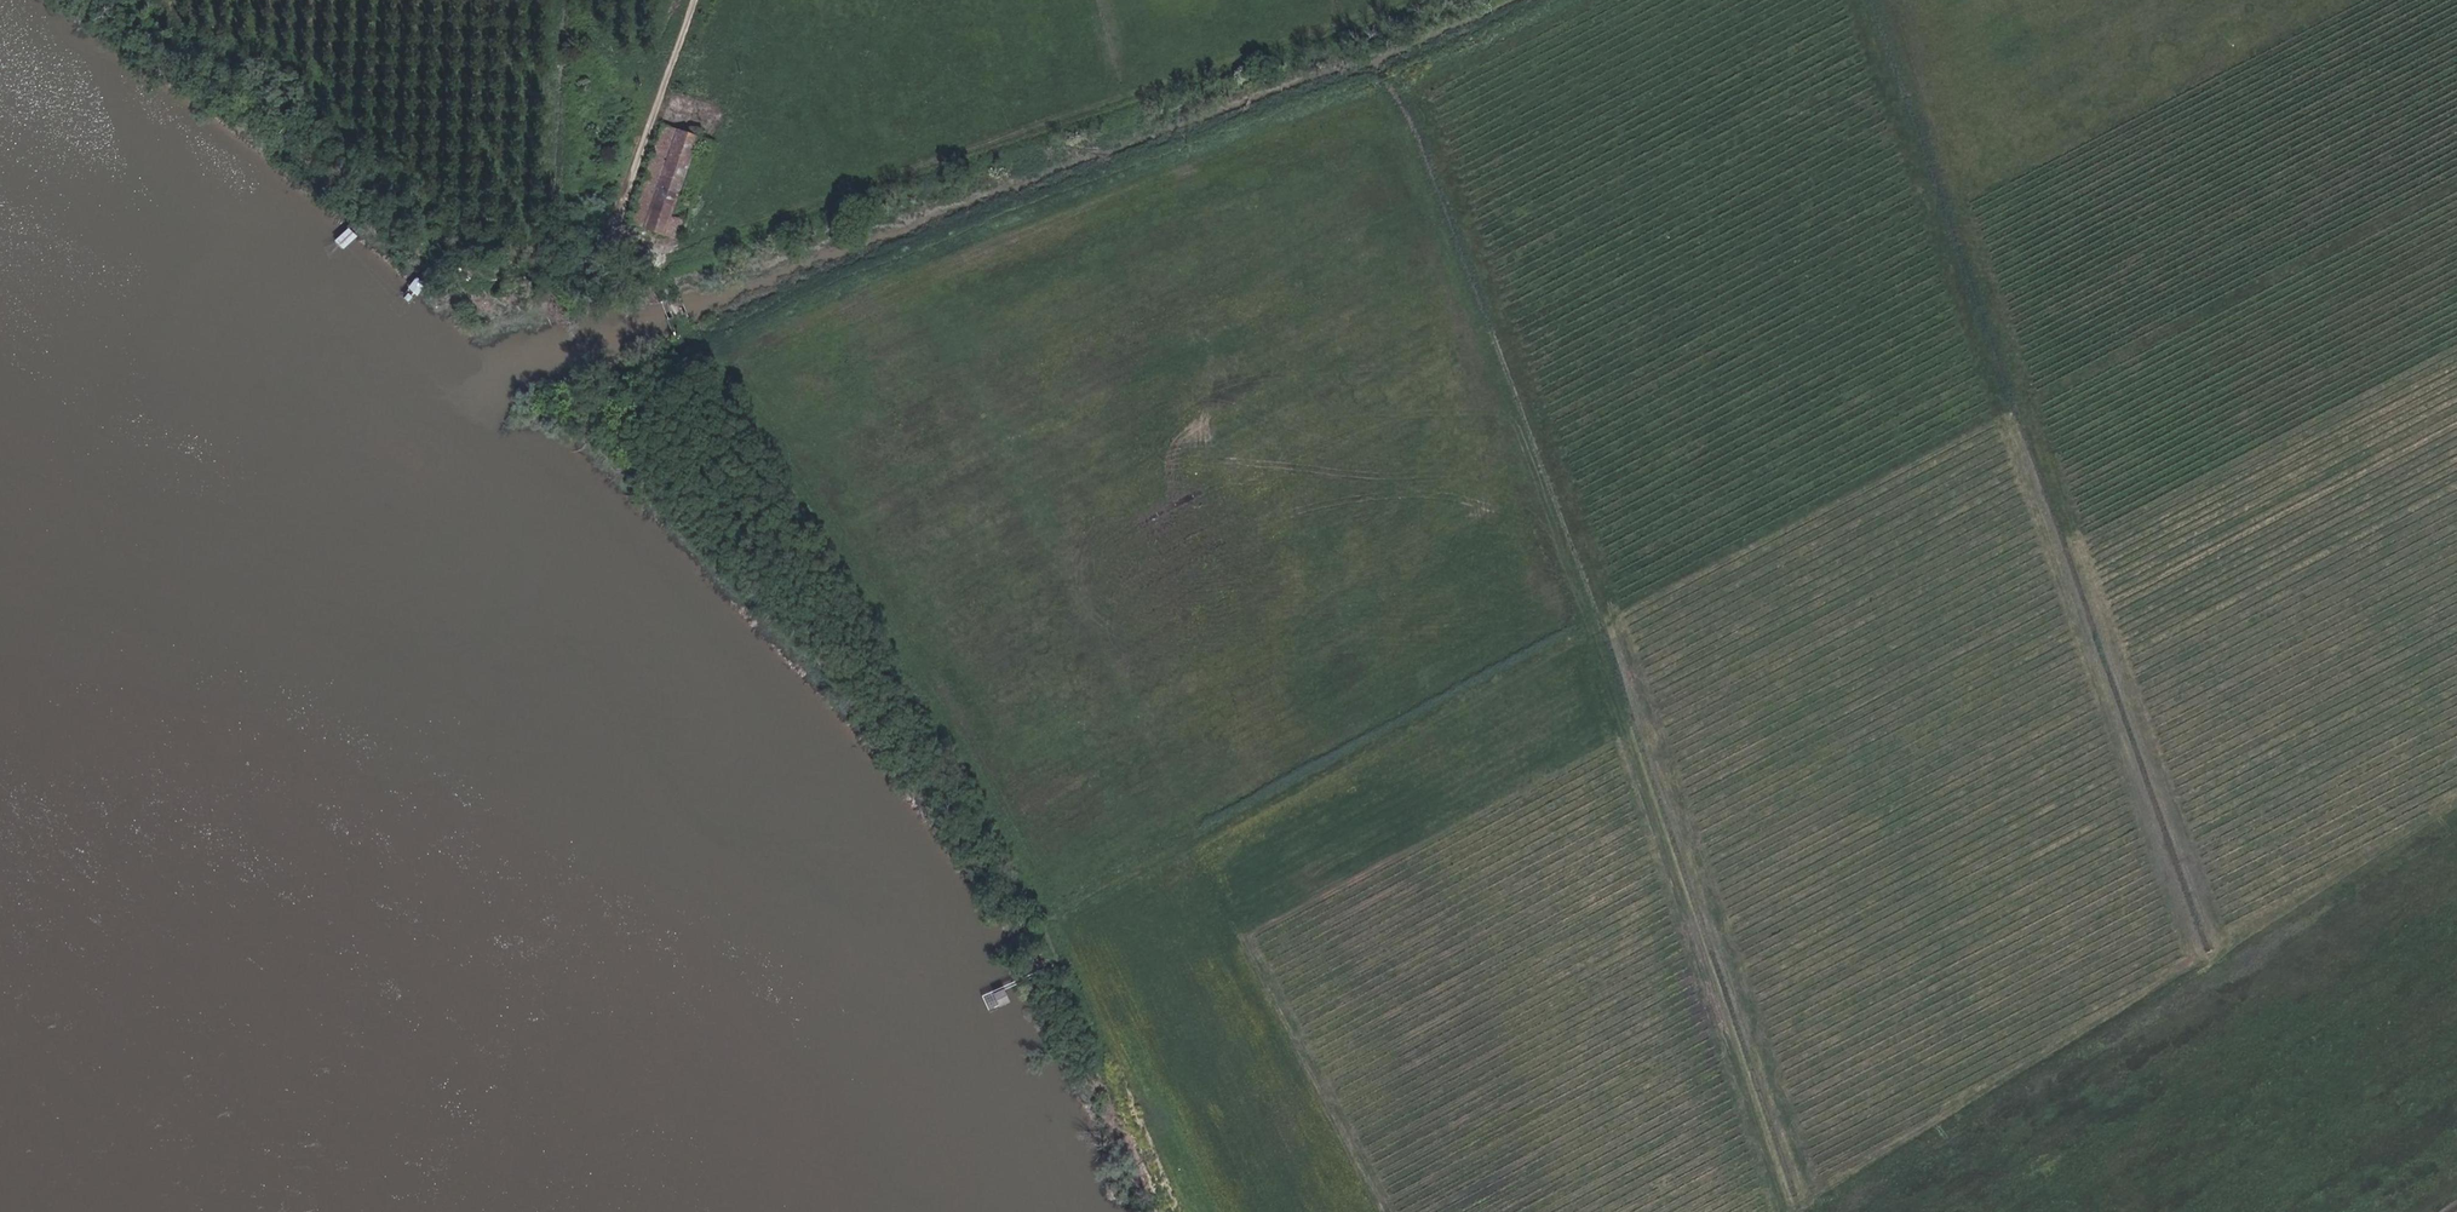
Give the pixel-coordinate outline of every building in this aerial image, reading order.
[(637,230),(673,242),(707,140),(669,129),(637,230)]
